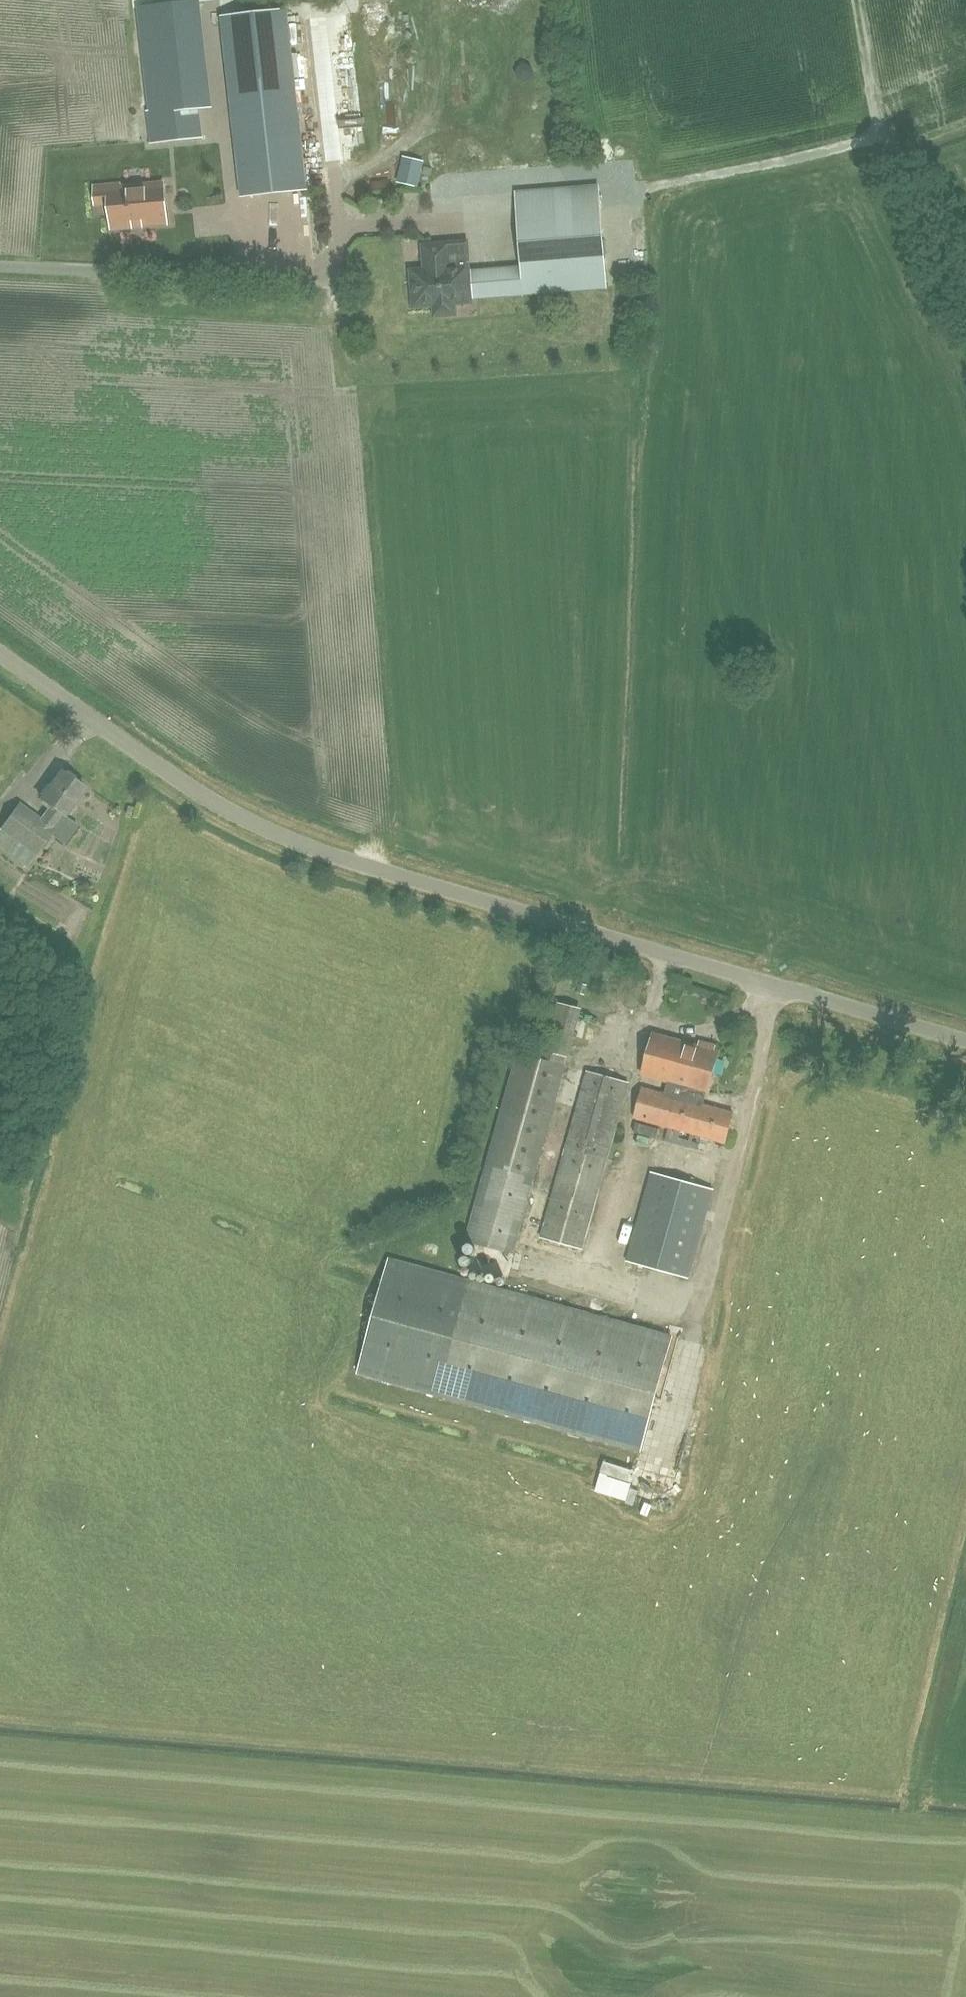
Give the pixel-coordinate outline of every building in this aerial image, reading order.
[(158,34),(203,29),(200,0),(154,0),(158,34)] [(285,8),(222,16),(230,87),(233,114),(242,196),(306,188),(285,8)] [(207,64),(162,69),(165,104),(171,103),(211,99),(207,64)] [(166,223),(165,208),(164,197),(162,182),(145,184),(146,186),(146,191),(130,192),(130,187),(130,185),(120,186),(120,184),(94,186),(96,204),(110,203),(112,228),(133,226),(133,225),(142,224),(142,225),(166,223)] [(605,285),(601,236),(597,185),(515,191),(521,265),(471,269),(473,295),(605,285)] [(425,269),(411,270),(414,309),(431,308),(432,318),(457,316),(456,305),(470,304),(467,266),(449,267),(447,243),(423,245),(425,269)] [(19,802),(0,828),(35,854),(55,828),(53,826),(63,814),(64,815),(85,786),(61,769),(41,798),(50,804),(41,817),(19,802)] [(683,1063),(689,1043),(653,1032),(647,1053),(656,1056),(654,1062),(675,1068),(676,1062),(683,1063)] [(656,1056),(647,1053),(641,1073),(667,1080),(664,1092),(642,1086),(633,1116),(723,1142),(732,1112),(702,1103),(705,1091),(706,1092),(718,1051),(713,1050),(714,1045),(699,1041),(698,1045),(689,1043),(683,1063),(676,1062),(675,1068),(654,1062),(656,1056)] [(688,1277),(712,1188),(650,1171),(625,1260),(688,1277)]
